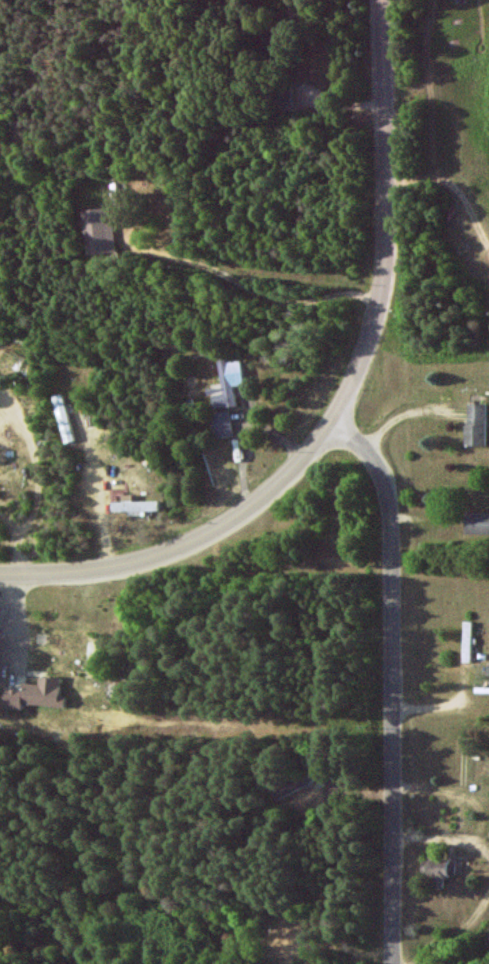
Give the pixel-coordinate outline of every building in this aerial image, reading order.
[(291,105),(291,84),(273,85),(273,106),(291,105)] [(115,252),(111,208),(84,210),(89,255),(115,252)] [(212,409),(237,406),(235,386),(244,385),(241,360),(219,362),(221,385),(209,386),(212,409)] [(53,396),(65,443),(76,441),(63,394),(53,396)] [(486,445),(487,403),(466,403),(466,445),(486,445)] [(232,436),(230,411),(211,413),(213,438),(232,436)] [(128,512),(128,517),(145,516),(145,511),(160,511),(159,501),(132,501),(132,495),(122,495),(122,502),(111,502),(111,512),(128,512)] [(466,512),(465,534),(488,534),(488,512),(466,512)] [(64,707),(65,696),(58,696),(59,677),(39,676),(38,684),(21,683),(21,689),(3,688),(2,709),(21,710),(21,705),(64,707)] [(453,859),(426,860),(427,889),(444,889),(444,876),(453,876),(453,859)]
